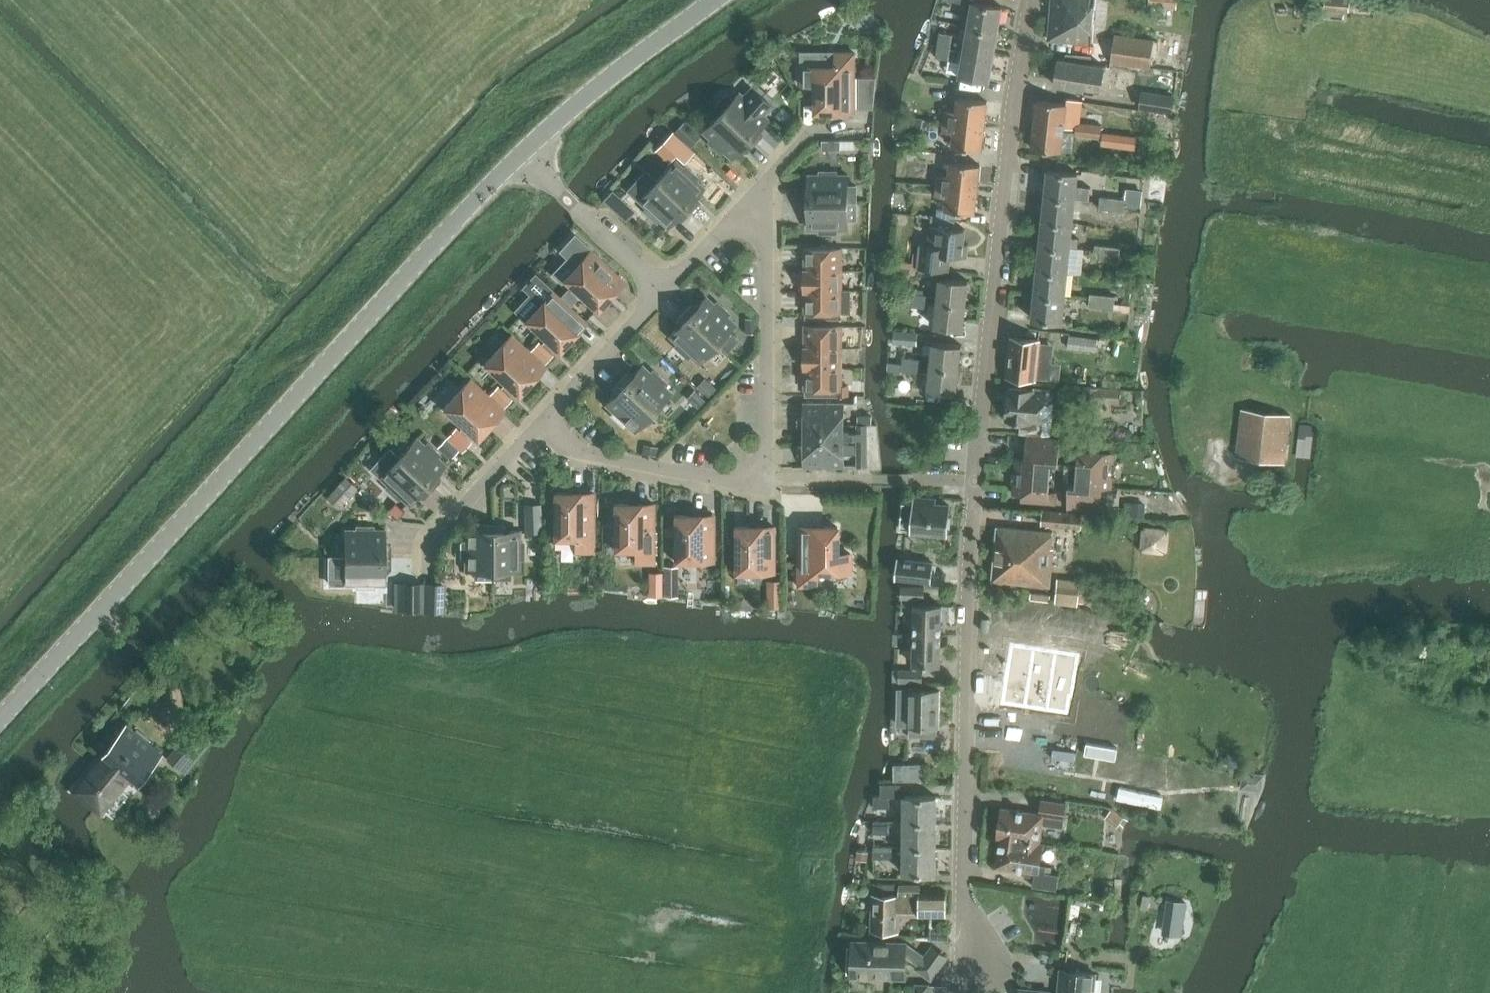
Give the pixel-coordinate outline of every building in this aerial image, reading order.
[(1093,0),(1052,0),(1048,40),(1090,43),(1091,27),(1101,28),(1102,6),(1093,5),(1093,0)] [(1177,8),(1177,0),(1149,0),(1149,6),(1177,8)] [(1349,11),(1349,0),(1326,0),(1325,9),(1349,11)] [(968,27),(998,32),(1002,7),(973,2),(968,27)] [(964,51),(994,56),(998,32),(968,27),(964,51)] [(940,32),(938,47),(951,49),(953,34),(940,32)] [(1111,63),(1150,68),(1154,40),(1115,35),(1111,63)] [(938,47),(936,58),(949,60),(951,49),(938,47)] [(960,76),(989,81),(994,56),(964,51),(960,76)] [(802,85),(815,85),(815,112),(829,112),(829,110),(840,110),(840,112),(841,112),(841,110),(853,110),(853,112),(855,112),(855,53),(836,53),(836,66),(802,66),(802,85)] [(1055,86),(1101,93),(1104,66),(1059,59),(1055,86)] [(953,76),(953,66),(929,65),(929,76),(953,76)] [(876,77),(859,77),(859,109),(873,109),(876,77)] [(721,112),(754,143),(761,135),(757,131),(768,119),(764,116),(772,107),(751,87),(743,96),(739,92),(732,99),(729,97),(726,94),(717,105),(715,106),(721,111),(721,112)] [(1140,106),(1173,111),(1175,95),(1142,91),(1140,106)] [(944,121),(985,126),(987,102),(957,99),(955,112),(945,111),(944,121)] [(1034,124),(1064,128),(1067,104),(1037,101),(1034,124)] [(720,154),(723,151),(731,159),(742,147),(747,151),(754,143),(721,112),(702,132),(711,140),(708,143),(720,154)] [(953,133),(952,146),(982,150),(985,126),(944,121),(943,132),(953,133)] [(1075,135),(1088,137),(1089,125),(1077,123),(1075,135)] [(1032,148),(1061,152),(1064,128),(1034,124),(1032,148)] [(1088,137),(1100,138),(1102,126),(1089,125),(1088,137)] [(861,141),(859,126),(829,129),(831,144),(861,141)] [(1155,138),(1166,139),(1168,131),(1156,130),(1155,138)] [(657,181),(690,211),(697,204),(693,200),(704,188),(696,180),(698,177),(686,166),(684,169),(675,161),(657,181)] [(937,185),(978,189),(980,165),(950,162),(949,175),(938,174),(937,185)] [(1045,196),(1075,199),(1075,198),(1084,199),(1085,188),(1076,187),(1078,173),(1048,170),(1045,196)] [(837,175),(837,172),(820,171),(820,175),(809,175),(809,192),(803,192),(803,202),(856,202),(856,186),(848,186),(848,175),(837,175)] [(647,208),(644,211),(656,222),(659,219),(667,227),(678,215),(683,219),(690,211),(657,181),(648,172),(630,192),(647,208)] [(1152,190),(1163,191),(1165,175),(1153,174),(1152,190)] [(896,192),(911,194),(912,182),(897,181),(896,192)] [(946,197),(945,210),(975,213),(978,189),(937,185),(936,196),(946,197)] [(1074,212),(1075,199),(1045,196),(1043,220),(1072,223),(1073,222),(1080,223),(1081,212),(1074,212)] [(1099,209),(1112,210),(1113,198),(1100,196),(1099,209)] [(1112,210),(1124,211),(1126,199),(1113,198),(1112,210)] [(803,213),(809,213),(809,229),(848,229),(848,219),(856,219),(856,203),(856,202),(803,202),(803,213)] [(633,217),(623,208),(617,213),(627,223),(633,217)] [(917,267),(941,269),(943,255),(967,257),(968,245),(964,244),(965,230),(954,229),(955,221),(956,221),(930,218),(930,219),(931,219),(930,227),(928,245),(919,244),(917,267)] [(1040,245),(1078,249),(1078,248),(1079,238),(1071,237),(1072,223),(1043,220),(1040,245)] [(1067,272),(1081,273),(1084,249),(1078,248),(1078,249),(1040,245),(1038,269),(1067,272)] [(1094,258),(1107,259),(1108,246),(1095,245),(1094,258)] [(805,249),(805,270),(842,270),(842,249),(819,249),(819,246),(815,246),(815,249),(805,249)] [(1107,259),(1119,260),(1121,248),(1108,246),(1107,259)] [(564,279),(598,311),(607,300),(605,299),(612,291),(614,293),(615,292),(613,290),(622,281),(624,283),(624,282),(592,250),(564,279)] [(1035,294),(1065,297),(1065,296),(1072,297),(1073,287),(1066,286),(1067,272),(1038,269),(1035,294)] [(805,270),(805,291),(842,291),(842,290),(842,270),(805,270)] [(937,302),(966,306),(969,281),(939,279),(939,280),(940,280),(937,302)] [(805,312),(806,312),(818,312),(829,312),(829,319),(841,319),(841,312),(851,312),(851,310),(850,310),(850,291),(851,291),(851,290),(842,290),(842,291),(805,291),(805,312)] [(525,321),(558,353),(568,342),(566,340),(573,333),(575,334),(576,334),(574,332),(583,323),(584,325),(585,324),(553,291),(525,321)] [(909,306),(928,308),(929,295),(910,293),(909,306)] [(1032,319),(1062,322),(1065,297),(1035,294),(1032,319)] [(1089,306),(1109,308),(1111,296),(1090,294),(1089,306)] [(1121,310),(1129,311),(1130,298),(1111,296),(1109,308),(1122,310),(1121,310)] [(683,312),(717,343),(735,324),(727,316),(729,313),(717,302),(714,305),(706,297),(695,309),(690,305),(683,312)] [(934,327),(964,329),(964,328),(963,328),(966,306),(937,302),(935,325),(934,327)] [(675,347),(696,366),(717,343),(683,312),(676,320),(680,324),(669,336),(678,344),(675,347)] [(756,333),(756,319),(746,319),(746,333),(756,333)] [(805,347),(842,347),(842,326),(805,326),(805,347)] [(893,343),(917,345),(918,333),(894,331),(893,343)] [(1068,347),(1098,350),(1099,336),(1070,333),(1068,347)] [(484,365),(517,396),(527,386),(525,384),(532,377),(534,378),(535,377),(533,376),(542,367),(543,369),(544,368),(512,335),(484,365)] [(1006,376),(1036,379),(1038,363),(1047,364),(1049,344),(1040,343),(1040,341),(1010,338),(1006,376)] [(931,367),(959,370),(961,346),(962,347),(962,345),(933,342),(933,344),(925,343),(924,353),(932,353),(931,367)] [(532,352),(540,360),(548,352),(540,344),(532,352)] [(805,368),(842,368),(842,347),(805,347),(805,368)] [(889,372),(902,373),(902,371),(921,373),(923,360),(903,358),(903,362),(890,361),(889,372)] [(619,381),(653,412),(671,392),(663,384),(665,382),(653,370),(651,373),(642,365),(631,377),(627,373),(619,381)] [(713,366),(703,376),(716,388),(725,378),(713,366)] [(957,392),(959,370),(931,367),(928,390),(928,391),(957,393),(957,392)] [(842,386),(842,368),(805,368),(805,389),(805,396),(848,396),(848,386),(842,386)] [(1088,382),(1102,384),(1103,373),(1089,371),(1088,382)] [(901,377),(902,388),(923,388),(923,376),(901,377)] [(503,412),(503,411),(471,379),(443,409),(477,440),(486,430),(484,428),(491,420),(493,422),(494,421),(492,419),(501,411),(503,412)] [(698,387),(708,396),(715,388),(705,379),(698,387)] [(605,405),(614,412),(611,415),(623,426),(626,424),(634,432),(653,412),(619,381),(612,389),(617,393),(605,405)] [(1082,409),(1098,410),(1099,401),(1120,403),(1121,390),(1084,387),(1082,409)] [(492,396),(499,404),(507,396),(499,388),(492,396)] [(1006,419),(1031,422),(1033,402),(1049,404),(1050,390),(1034,388),(1034,390),(1009,388),(1006,419)] [(687,398),(697,408),(705,400),(694,390),(687,398)] [(1047,424),(1049,404),(1033,402),(1031,422),(1047,424)] [(805,466),(844,466),(844,403),(805,403),(805,466)] [(1236,455),(1283,461),(1289,415),(1242,409),(1236,455)] [(446,438),(461,452),(471,442),(456,427),(446,438)] [(434,477),(446,465),(437,457),(440,454),(419,435),(399,457),(399,458),(432,489),(439,481),(434,477)] [(1059,459),(1060,446),(1060,439),(1027,436),(1025,458),(1052,460),(1051,462),(1059,463),(1059,459)] [(1079,450),(1078,461),(1077,470),(1113,473),(1114,453),(1114,443),(1100,441),(1099,452),(1080,450),(1079,450)] [(643,453),(655,455),(656,448),(645,445),(643,453)] [(1080,448),(1073,447),(1072,460),(1078,461),(1079,450),(1080,450),(1080,448)] [(398,499),(400,496),(409,504),(420,492),(424,496),(432,489),(399,458),(399,457),(392,450),(391,452),(392,453),(381,465),(387,470),(378,480),(398,499)] [(1051,474),(1051,462),(1052,460),(1025,458),(1025,459),(1016,458),(1015,471),(1051,474)] [(1112,487),(1113,473),(1077,470),(1076,485),(1112,487)] [(1051,474),(1015,471),(1013,494),(1021,495),(1035,496),(1049,497),(1049,492),(1051,474)] [(329,495),(341,506),(357,488),(345,478),(329,495)] [(1068,508),(1101,511),(1102,488),(1112,489),(1112,487),(1076,485),(1069,484),(1068,508)] [(1049,492),(1049,497),(1048,504),(1056,505),(1056,493),(1049,492)] [(575,552),(594,552),(594,493),(593,493),(593,495),(580,496),(580,493),(579,493),(579,495),(568,495),(568,493),(554,493),(554,539),(575,539),(575,552)] [(1021,502),(1035,503),(1035,496),(1021,495),(1021,502)] [(1048,504),(1049,497),(1035,496),(1035,503),(1048,504)] [(900,529),(947,534),(949,506),(945,506),(946,501),(928,500),(915,499),(915,500),(906,499),(905,502),(903,502),(900,529)] [(524,532),(540,532),(541,503),(524,503),(524,532)] [(635,563),(654,563),(653,504),(652,504),(652,507),(640,507),(640,504),(638,504),(638,507),(628,507),(628,504),(614,504),(614,550),(635,550),(635,563)] [(1041,524),(1082,528),(1083,514),(1042,510),(1041,524)] [(674,561),(714,561),(714,515),(713,515),(713,518),(700,518),(700,515),(699,515),(699,518),(688,518),(688,515),(674,515),(674,561)] [(492,580),(493,580),(493,525),(482,525),(482,531),(466,531),(466,537),(462,537),(462,559),(466,559),(466,570),(476,570),(475,578),(492,578),(492,580)] [(493,580),(493,578),(510,578),(510,570),(520,570),(520,559),(523,559),(523,542),(520,542),(520,531),(503,531),(503,525),(493,525),(493,580)] [(1141,549),(1167,551),(1168,527),(1143,525),(1141,549)] [(734,573),(774,573),(774,526),(773,526),(773,529),(760,529),(760,527),(759,526),(759,529),(748,529),(748,526),(734,526),(734,573)] [(812,529),(812,527),(811,526),(811,529),(799,529),(799,527),(797,527),(798,586),(816,586),(816,572),(850,572),(850,554),(837,554),(837,526),(823,527),(823,529),(812,529)] [(345,530),(345,557),(391,557),(391,547),(385,547),(385,530),(373,530),(373,527),(357,527),(357,530),(345,530)] [(1053,548),(1051,548),(1053,532),(997,527),(992,581),(1050,586),(1053,548)] [(357,584),(357,588),(373,588),(373,584),(385,584),(385,568),(391,568),(391,557),(345,557),(345,584),(357,584)] [(903,579),(931,582),(933,563),(905,560),(903,579)] [(395,610),(424,611),(424,582),(395,582),(395,610)] [(424,611),(444,611),(444,583),(424,582),(424,611)] [(1055,603),(1078,605),(1079,584),(1057,582),(1055,603)] [(901,599),(924,600),(925,587),(901,587),(901,599)] [(987,665),(1053,675),(1063,614),(999,604),(996,627),(993,627),(987,665)] [(915,605),(914,635),(941,636),(942,606),(915,605)] [(1071,607),(1069,631),(1089,632),(1090,608),(1071,607)] [(914,635),(913,670),(899,670),(899,682),(922,683),(923,665),(940,665),(941,636),(914,635)] [(909,725),(909,736),(937,737),(937,726),(939,726),(940,691),(909,690),(908,725),(909,725)] [(1059,737),(1123,746),(1128,713),(1064,704),(1059,737)] [(108,757),(104,755),(75,791),(100,812),(129,776),(138,784),(162,754),(126,725),(107,747),(112,752),(108,757)] [(185,772),(202,750),(187,738),(169,760),(185,772)] [(894,764),(894,781),(928,781),(927,764),(894,764)] [(881,795),(905,795),(906,783),(881,782),(881,795)] [(1165,795),(1119,786),(1117,800),(1162,809),(1165,795)] [(874,808),(890,808),(890,796),(874,796),(874,808)] [(904,822),(936,822),(937,797),(905,796),(904,822)] [(997,838),(1001,839),(1001,838),(1040,844),(1040,843),(1043,824),(1060,826),(1061,818),(1064,818),(1067,804),(1042,800),(1040,814),(1002,808),(997,838)] [(1104,817),(1116,827),(1124,817),(1112,808),(1104,817)] [(874,833),(890,833),(890,821),(874,821),(874,833)] [(904,847),(936,848),(936,822),(904,822),(904,847)] [(1040,865),(1044,843),(1040,843),(1040,844),(1001,838),(1001,839),(997,867),(1035,873),(1033,886),(1057,890),(1059,875),(1045,873),(1047,866),(1040,865)] [(874,858),(889,858),(889,854),(904,855),(904,873),(936,874),(936,848),(904,847),(874,846),(874,858)] [(810,862),(810,873),(823,874),(824,862),(810,862)] [(872,931),(873,932),(873,931),(897,932),(898,932),(898,915),(920,916),(920,915),(946,915),(946,894),(920,894),(920,887),(899,887),(899,896),(873,895),(872,931)] [(916,969),(931,979),(947,958),(932,947),(925,957),(906,943),(854,942),(853,976),(905,977),(905,954),(919,965),(916,969)] [(1096,974),(1060,971),(1058,992),(1094,992),(1096,974)] [(929,985),(916,984),(916,992),(928,992),(929,985)]
